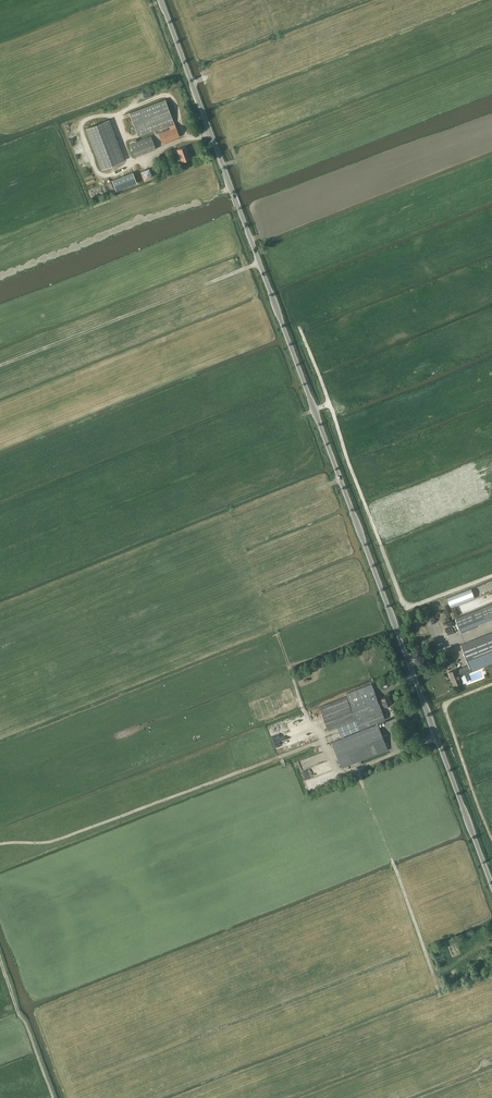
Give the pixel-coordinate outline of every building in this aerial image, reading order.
[(179,136),(165,99),(129,113),(138,137),(169,125),(170,129),(159,133),(163,142),(179,136)] [(86,128),(94,150),(102,169),(118,162),(125,160),(109,119),(103,122),(86,128)] [(135,156),(156,148),(151,136),(130,144),(135,156)] [(181,161),(190,158),(186,146),(177,149),(181,161)] [(148,169),(139,172),(142,181),(152,178),(148,169)] [(486,621),(491,619),(491,604),(481,608),(456,618),(461,632),(479,626),(478,624),(486,621)] [(454,685),(463,681),(461,676),(491,664),(491,632),(461,644),(469,665),(458,669),(458,668),(449,672),(454,685)] [(342,737),(347,736),(346,735),(386,719),(380,706),(384,704),(385,706),(392,703),(389,695),(382,698),(382,700),(379,701),(372,684),(347,693),(347,696),(320,706),(329,730),(342,725),(345,732),(340,733),(342,737)] [(347,736),(342,737),(342,738),(332,742),(342,768),(389,750),(378,724),(347,736)]
